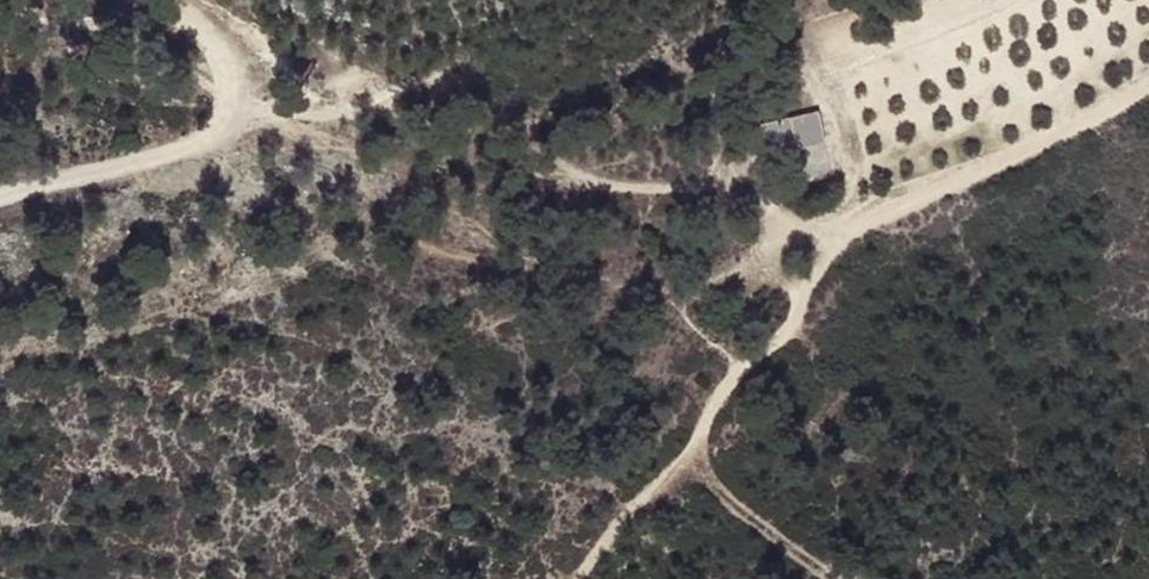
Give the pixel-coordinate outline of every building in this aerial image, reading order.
[(818,115),(760,128),(766,157),(824,145),(818,115)]
